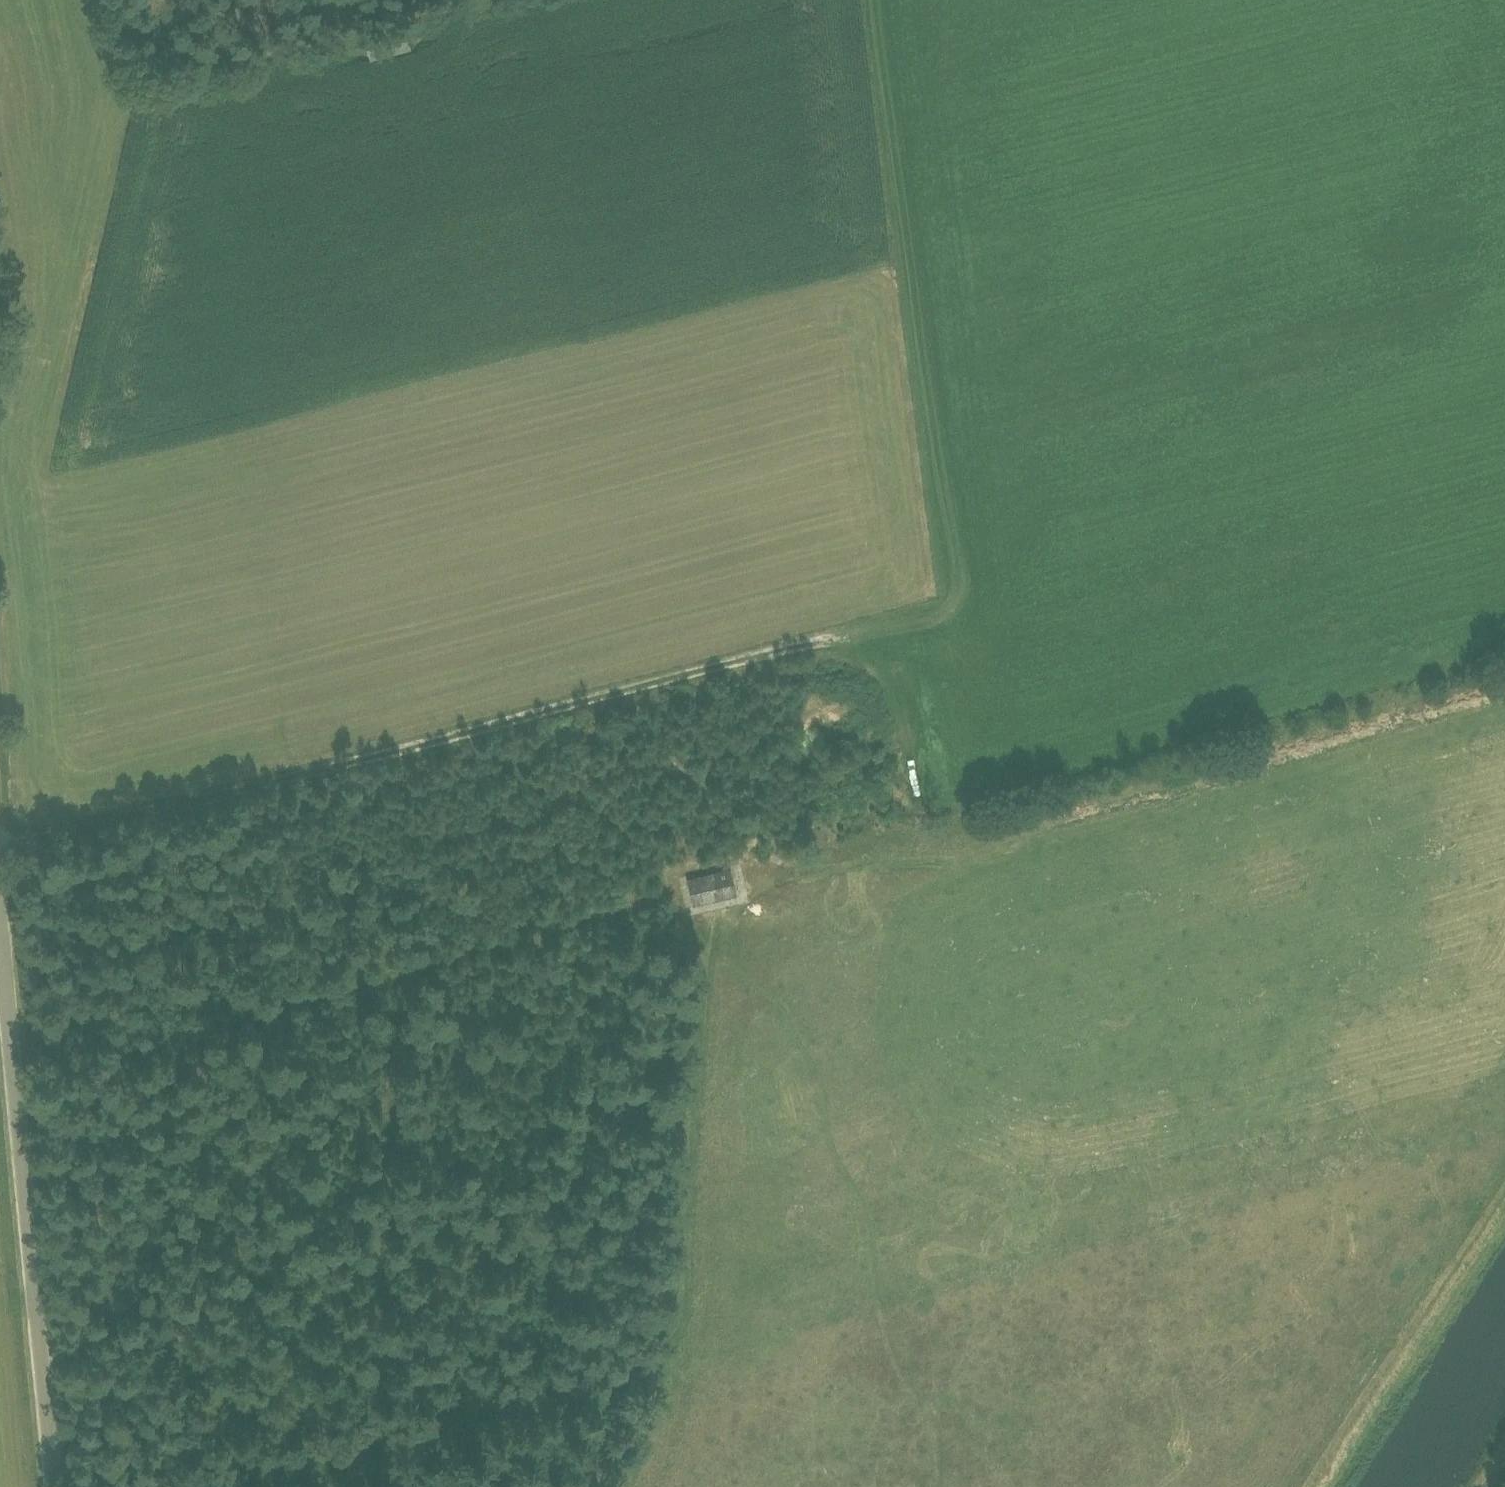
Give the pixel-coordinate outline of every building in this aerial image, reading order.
[(728,874),(690,882),(690,886),(692,892),(694,901),(732,892),(728,874)]
